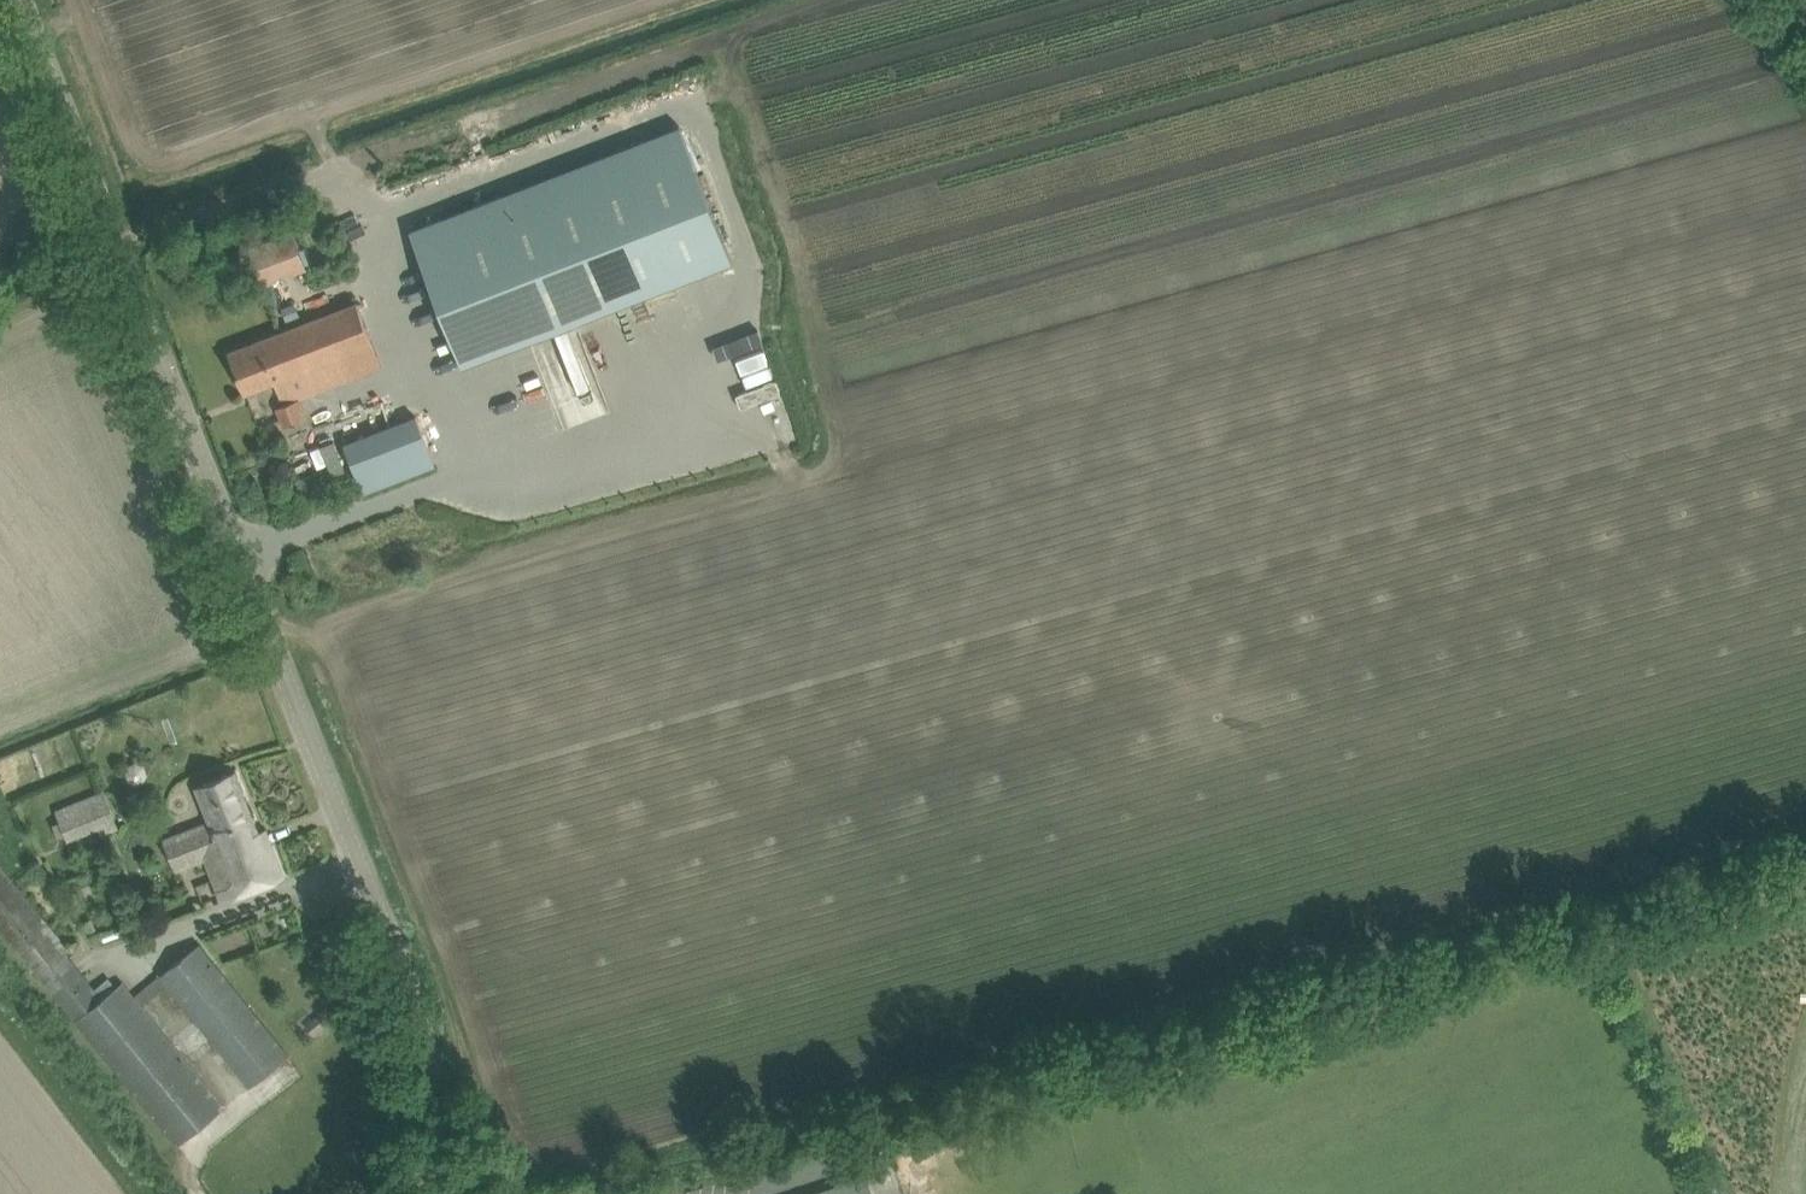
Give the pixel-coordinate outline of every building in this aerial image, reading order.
[(462,365),(528,339),(576,321),(732,260),(689,148),(510,217),(501,194),(409,230),(462,365)] [(249,248),(263,284),(277,279),(275,272),(290,266),(293,273),(307,267),(293,231),(249,248)] [(293,299),(279,305),(285,318),(298,312),(293,299)] [(357,302),(252,343),(229,351),(245,393),(275,381),(284,404),(277,407),(285,427),(307,418),(300,399),(383,367),(357,302)] [(344,443),(364,493),(436,465),(416,416),(344,443)] [(176,872),(191,866),(206,860),(222,900),(284,875),(272,845),(267,847),(236,769),(213,778),(196,786),(210,821),(163,839),(176,872)] [(58,810),(56,810),(66,834),(68,838),(77,834),(96,826),(98,830),(115,823),(101,791),(67,806),(58,810)] [(49,986),(75,964),(0,872),(0,926),(49,986)] [(160,974),(134,995),(123,982),(103,998),(76,965),(49,986),(179,1145),(226,1107),(186,1058),(177,1048),(141,1004),(167,982),(251,1086),(290,1055),(199,944),(161,975),(160,974)] [(317,1013),(305,1024),(314,1034),(326,1024),(317,1013)] [(865,1176),(810,1193),(871,1193),(865,1176)]
